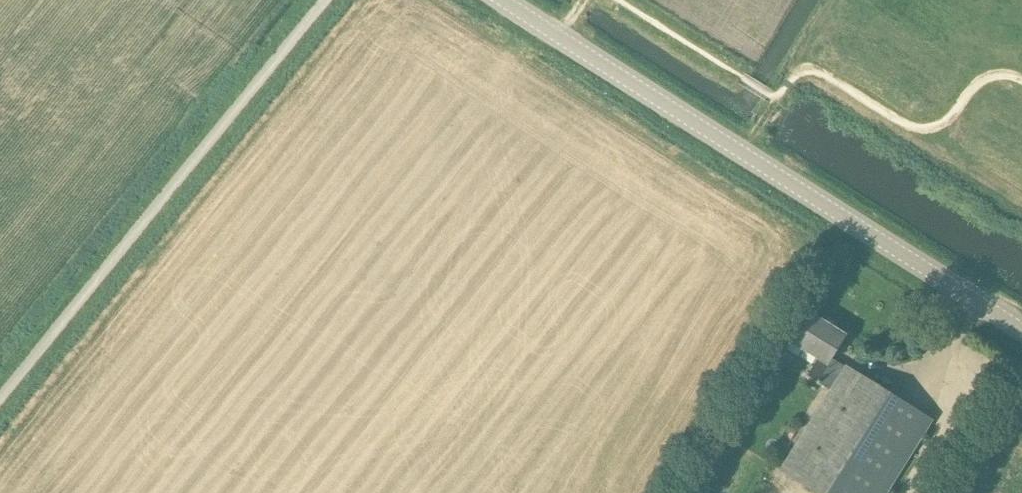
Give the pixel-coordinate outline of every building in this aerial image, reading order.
[(798,327),(788,342),(816,358),(806,374),(830,390),(780,470),(817,492),(887,492),(933,420),(846,366),(843,371),(828,362),(846,334),(808,310),(798,327)]
